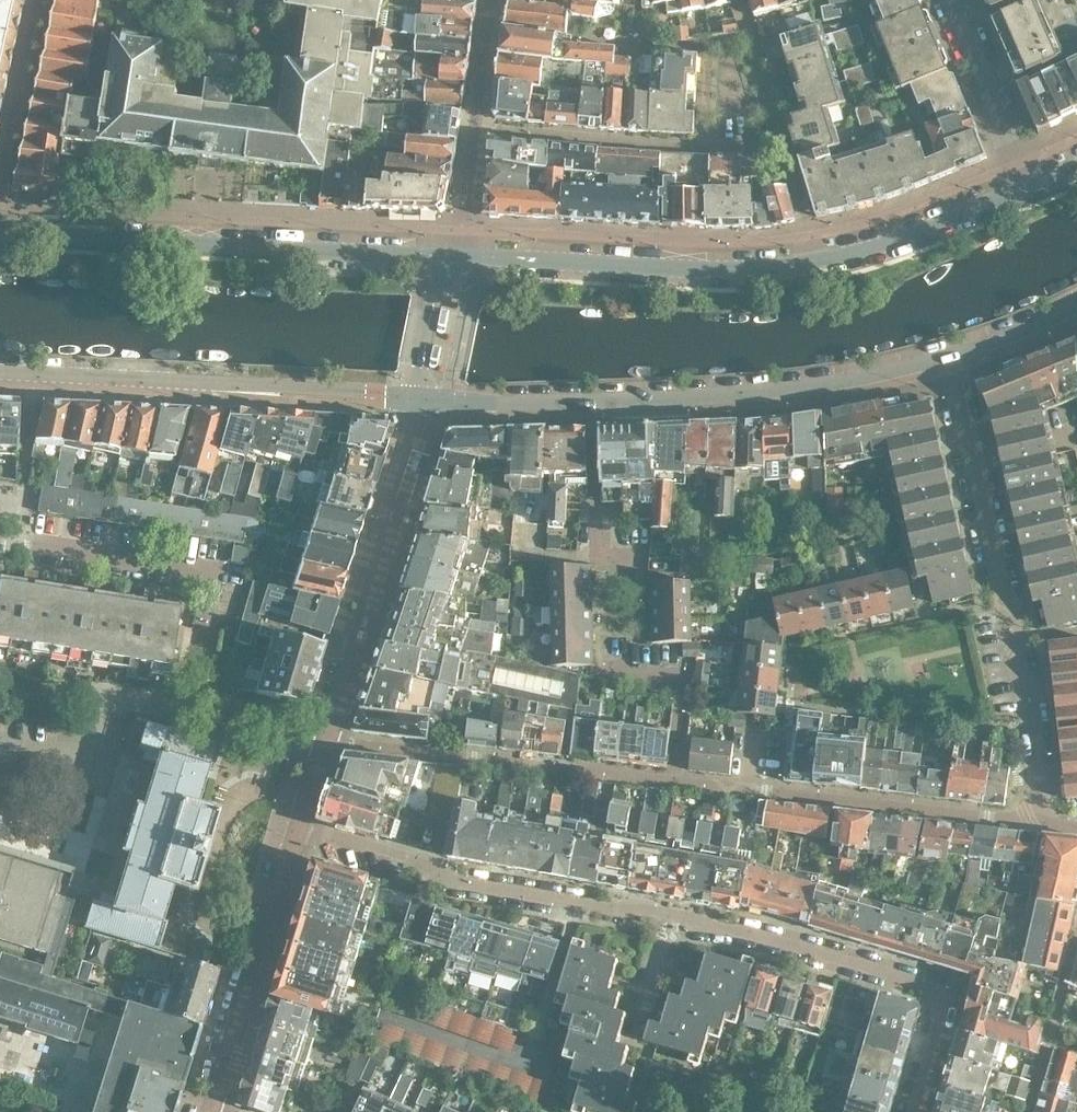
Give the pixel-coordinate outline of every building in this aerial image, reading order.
[(3,100),(4,100),(24,3),(25,4),(26,0),(0,0),(0,100),(3,100)] [(56,6),(97,13),(100,0),(57,0),(57,1),(56,6)] [(64,145),(63,156),(95,161),(98,141),(130,145),(130,146),(150,149),(150,148),(175,152),(175,154),(249,165),(249,162),(325,172),(325,175),(326,175),(327,171),(325,171),(329,142),(331,129),(362,132),(364,106),(365,99),(373,99),(375,78),(371,77),(375,55),(349,52),(352,28),(378,31),(378,30),(382,11),(385,0),(288,0),(286,7),(290,8),(289,14),(302,17),(296,62),(270,59),(265,104),(261,104),(261,112),(233,109),(237,86),(236,86),(239,59),(212,55),(209,82),(208,82),(205,104),(178,100),(179,93),(178,92),(185,47),(166,45),(140,41),(117,38),(115,37),(110,77),(108,76),(104,105),(71,99),(70,99),(70,100),(67,123),(64,142),(65,142),(64,145)] [(117,38),(140,41),(146,0),(122,0),(117,38)] [(423,18),(443,20),(443,21),(472,23),(473,21),(476,3),(448,0),(385,0),(382,11),(407,14),(407,17),(417,18),(423,18)] [(508,0),(504,26),(558,33),(567,35),(569,10),(570,1),(564,0),(564,6),(544,4),(508,0)] [(643,11),(653,11),(653,6),(653,0),(643,0),(643,11)] [(653,6),(667,4),(668,14),(679,13),(677,0),(653,0),(653,6)] [(679,13),(706,9),(706,8),(704,0),(677,0),(679,13)] [(706,8),(731,4),(731,2),(730,0),(704,0),(706,8)] [(754,14),(780,7),(778,0),(750,0),(754,14)] [(878,5),(881,11),(885,22),(921,7),(920,4),(922,0),(876,0),(878,5)] [(985,4),(989,5),(991,10),(1015,0),(983,0),(985,4)] [(990,19),(1040,133),(1076,116),(1076,0),(1032,0),(990,19)] [(573,1),(573,14),(573,15),(595,19),(599,3),(584,1),(573,1)] [(838,3),(829,4),(830,17),(839,15),(838,3)] [(829,4),(820,6),(822,18),(830,17),(829,4)] [(56,6),(51,28),(94,36),(97,13),(56,6)] [(885,22),(876,26),(902,88),(910,85),(947,70),(945,66),(948,62),(927,13),(923,12),(921,7),(885,22)] [(416,37),(417,38),(442,39),(470,41),(472,23),(443,21),(443,20),(423,18),(417,18),(407,17),(407,14),(382,11),(378,30),(396,33),(416,37)] [(644,19),(645,41),(653,41),(652,19),(644,19)] [(736,32),(735,30),(739,30),(736,19),(722,21),(724,33),(736,32)] [(822,24),(779,37),(785,56),(827,43),(822,24)] [(504,26),(499,53),(544,59),(554,60),(608,64),(607,75),(629,77),(631,58),(615,57),(615,46),(557,42),(558,33),(504,26)] [(857,26),(844,29),(847,37),(859,34),(857,26)] [(51,28),(47,50),(91,57),(94,36),(51,28)] [(844,29),(832,33),(834,41),(847,37),(844,29)] [(375,50),(376,50),(392,53),(392,51),(396,33),(378,30),(378,31),(375,50)] [(859,34),(847,37),(849,45),(861,42),(859,34)] [(847,37),(834,41),(836,48),(849,45),(847,37)] [(417,38),(415,54),(468,59),(470,41),(442,39),(417,38)] [(827,43),(785,56),(791,75),(833,61),(827,43)] [(47,50),(42,73),(76,78),(87,80),(91,57),(47,50)] [(376,50),(375,55),(371,77),(375,78),(398,81),(398,79),(412,80),(414,81),(414,79),(440,80),(465,82),(468,59),(415,54),(399,52),(392,51),(392,53),(376,50)] [(653,51),(651,94),(649,132),(694,135),(695,113),(697,76),(698,54),(653,51)] [(499,53),(496,80),(534,85),(534,86),(541,87),(542,72),(553,74),(554,73),(584,76),(585,63),(557,61),(544,59),(499,53)] [(833,61),(791,75),(797,93),(839,80),(833,61)] [(857,67),(860,76),(873,72),(870,63),(857,67)] [(857,67),(844,71),(846,80),(860,76),(857,67)] [(948,74),(947,70),(910,85),(919,105),(931,100),(939,121),(968,111),(953,75),(948,74)] [(876,81),(873,72),(860,76),(863,85),(876,81)] [(42,73),(37,95),(70,100),(70,99),(71,99),(76,78),(42,73)] [(863,85),(860,76),(846,80),(849,89),(863,85)] [(373,99),(402,101),(426,103),(458,105),(458,103),(462,104),(465,82),(440,80),(414,79),(414,81),(412,80),(413,84),(415,84),(414,92),(403,91),(404,81),(398,81),(375,78),(373,99)] [(534,85),(496,80),(492,113),(493,114),(496,117),(496,118),(497,119),(529,122),(533,96),(534,86),(534,85)] [(839,80),(797,93),(803,112),(845,99),(839,80)] [(582,95),(579,126),(603,128),(605,92),(583,89),(582,95)] [(605,92),(603,128),(625,130),(627,93),(605,91),(605,92)] [(550,92),(549,98),(546,123),(579,126),(582,95),(550,92)] [(627,93),(625,130),(649,132),(651,94),(627,93)] [(37,95),(32,117),(67,123),(70,100),(37,95)] [(533,96),(529,122),(546,123),(549,98),(533,96)] [(803,112),(786,117),(792,137),(834,124),(829,107),(846,102),(845,99),(803,112)] [(397,113),(403,112),(403,117),(410,118),(409,136),(457,141),(461,112),(426,107),(404,104),(385,106),(384,118),(397,117),(397,113)] [(385,106),(364,106),(362,132),(377,133),(383,134),(384,118),(385,106)] [(857,108),(843,112),(846,121),(859,117),(857,108)] [(975,130),(968,111),(939,121),(932,122),(924,125),(934,146),(946,142),(975,130)] [(32,117),(27,139),(64,145),(65,142),(64,142),(67,123),(32,117)] [(863,126),(859,117),(846,121),(849,130),(863,126)] [(834,124),(792,137),(799,158),(829,148),(841,145),(834,124)] [(829,148),(799,158),(801,167),(802,167),(804,171),(803,171),(816,216),(852,208),(852,207),(857,206),(857,207),(875,202),(881,200),(881,199),(885,198),(886,199),(903,192),(909,190),(909,189),(913,187),(913,188),(931,181),(945,175),(937,153),(926,157),(920,142),(917,143),(914,130),(887,138),(889,145),(833,161),(829,148)] [(976,131),(975,130),(946,142),(948,149),(937,153),(945,175),(986,158),(979,140),(976,131)] [(406,149),(405,156),(454,160),(457,141),(409,136),(389,135),(387,147),(406,149)] [(490,138),(489,160),(530,167),(540,168),(548,169),(550,144),(490,138)] [(27,139),(21,161),(59,167),(61,156),(63,156),(64,145),(27,139)] [(320,197),(320,207),(343,208),(346,178),(347,171),(348,171),(351,145),(329,142),(325,171),(327,171),(326,175),(325,175),(323,190),(322,190),(321,197),(320,197)] [(548,169),(565,171),(596,174),(598,150),(550,144),(548,169)] [(598,150),(596,174),(588,174),(587,185),(660,190),(660,185),(661,169),(661,153),(598,150)] [(387,155),(375,153),(372,174),(384,175),(387,155)] [(660,190),(660,199),(664,199),(664,221),(665,221),(665,224),(706,227),(705,190),(705,189),(710,189),(710,156),(661,153),(661,169),(660,185),(660,190)] [(389,154),(385,177),(449,183),(454,160),(405,156),(389,154)] [(710,154),(710,156),(710,189),(730,189),(741,189),(742,176),(755,176),(755,169),(754,154),(710,154)] [(489,160),(486,189),(529,193),(530,184),(536,184),(536,181),(538,181),(540,168),(530,167),(489,160)] [(59,167),(21,161),(14,191),(59,193),(62,169),(59,169),(59,167)] [(547,184),(547,195),(562,196),(563,183),(564,183),(565,171),(548,169),(546,184),(547,184)] [(346,178),(343,208),(367,209),(369,185),(370,185),(371,181),(356,179),(356,174),(348,173),(347,178),(346,178)] [(370,185),(369,185),(367,209),(382,210),(438,211),(441,214),(446,210),(444,206),(449,183),(385,177),(385,186),(370,185)] [(530,184),(529,193),(527,217),(562,219),(562,196),(547,195),(547,184),(538,184),(538,181),(536,181),(536,184),(530,184)] [(564,184),(563,183),(562,196),(562,219),(572,220),(575,223),(582,223),(584,220),(661,225),(661,221),(660,199),(660,190),(587,185),(564,184)] [(787,186),(767,188),(775,225),(797,221),(787,186)] [(705,189),(705,190),(706,227),(733,227),(753,227),(753,228),(755,228),(753,204),(752,188),(741,189),(730,189),(710,189),(705,189)] [(752,188),(753,204),(755,228),(775,225),(767,188),(755,189),(752,188)] [(307,204),(307,206),(320,207),(320,197),(321,197),(322,190),(308,189),(308,191),(301,191),(300,204),(307,204)] [(529,193),(486,189),(485,209),(484,214),(488,215),(490,218),(499,219),(501,215),(527,217),(529,193)] [(1048,349),(1067,396),(1076,392),(1076,352),(1076,337),(1048,349)] [(1048,349),(1020,361),(1023,366),(1039,402),(1040,407),(1067,396),(1048,349)] [(983,395),(990,411),(990,413),(997,440),(1045,429),(1040,407),(1039,402),(1023,366),(984,382),(988,392),(983,395)] [(16,449),(18,401),(0,400),(0,448),(16,449)] [(43,402),(34,440),(31,457),(41,459),(43,446),(60,447),(62,442),(69,403),(43,402)] [(883,402),(852,407),(861,455),(889,450),(887,442),(891,441),(885,411),(883,402)] [(69,403),(62,442),(53,486),(69,489),(75,450),(90,454),(92,449),(92,446),(101,405),(69,403)] [(925,403),(885,411),(891,441),(887,442),(889,450),(894,470),(943,459),(933,413),(927,414),(925,403)] [(101,405),(92,446),(119,452),(120,449),(129,406),(101,405)] [(129,406),(120,449),(119,456),(138,461),(133,480),(140,481),(146,455),(156,408),(129,406)] [(852,407),(822,413),(822,429),(825,429),(826,462),(861,455),(852,407)] [(156,408),(146,455),(140,481),(146,482),(150,465),(171,467),(174,458),(187,413),(184,413),(185,409),(156,408)] [(186,438),(178,467),(187,470),(185,476),(177,474),(172,492),(203,500),(210,476),(215,459),(217,450),(226,418),(227,411),(194,409),(193,413),(186,438)] [(215,459),(227,462),(218,493),(223,494),(233,497),(242,466),(243,461),(244,458),(256,413),(227,411),(226,418),(217,450),(215,459)] [(256,519),(262,499),(270,468),(284,414),(256,413),(244,458),(243,461),(255,464),(247,495),(244,504),(232,501),(229,514),(256,519)] [(822,413),(789,418),(791,459),(808,459),(809,469),(813,469),(825,469),(826,462),(825,429),(822,429),(822,413)] [(284,414),(270,468),(282,471),(275,500),(289,503),(289,502),(299,460),(300,461),(302,454),(311,422),(313,415),(284,414)] [(311,422),(302,454),(312,457),(319,435),(319,434),(336,435),(336,436),(337,436),(345,437),(350,417),(313,415),(311,422)] [(335,446),(336,446),(340,447),(381,457),(391,426),(388,419),(350,417),(345,437),(337,436),(335,446)] [(789,418),(764,420),(764,461),(764,470),(765,477),(764,477),(764,480),(780,479),(781,490),(791,490),(791,459),(789,418)] [(735,480),(735,489),(749,489),(750,477),(764,477),(765,477),(764,470),(764,461),(764,420),(738,423),(736,470),(736,471),(735,480)] [(710,426),(707,469),(736,471),(736,470),(738,423),(712,424),(710,426)] [(637,427),(600,428),(601,469),(599,469),(599,471),(601,471),(601,484),(623,483),(624,520),(633,520),(633,486),(642,486),(642,482),(655,483),(656,473),(659,426),(647,426),(647,427),(641,427),(637,427)] [(659,426),(656,473),(655,483),(652,529),(672,530),(675,474),(686,474),(686,468),(688,427),(688,426),(686,426),(670,426),(670,427),(665,427),(659,427),(659,426)] [(688,427),(686,468),(686,474),(696,475),(695,484),(707,485),(707,469),(710,426),(688,427)] [(546,436),(544,474),(550,474),(548,524),(566,525),(567,486),(586,486),(587,474),(586,429),(546,430),(546,436)] [(1045,429),(997,440),(1009,494),(1058,484),(1045,429)] [(449,435),(444,453),(486,460),(509,460),(511,430),(456,431),(449,435)] [(511,430),(509,460),(508,477),(508,486),(511,486),(512,492),(520,492),(520,494),(543,495),(544,474),(546,436),(546,430),(511,430)] [(317,472),(333,476),(372,486),(381,457),(340,447),(333,445),(328,465),(319,462),(317,472)] [(444,453),(437,479),(454,483),(458,469),(466,472),(473,472),(482,472),(486,460),(444,453)] [(943,459),(894,470),(907,525),(955,514),(943,459)] [(437,479),(428,505),(468,508),(468,507),(484,508),(485,508),(489,475),(484,475),(484,472),(482,472),(475,472),(473,472),(466,472),(458,469),(454,483),(437,479)] [(825,469),(813,469),(813,483),(826,482),(825,469)] [(55,476),(42,473),(41,484),(53,486),(55,476)] [(323,474),(315,505),(363,516),(372,486),(333,476),(323,474)] [(717,478),(717,479),(715,517),(734,518),(735,489),(735,480),(717,478)] [(71,479),(70,485),(82,487),(83,481),(83,480),(71,479)] [(124,496),(126,482),(113,480),(110,494),(124,496)] [(82,487),(81,491),(92,493),(94,483),(83,481),(82,487)] [(1058,484),(1009,494),(1022,549),(1070,538),(1058,484)] [(247,518),(41,485),(37,511),(242,544),(247,518)] [(828,489),(829,535),(843,535),(843,488),(828,489)] [(864,488),(848,488),(848,532),(864,532),(864,488)] [(300,501),(299,505),(296,515),(312,520),(308,535),(354,545),(363,516),(315,505),(300,501)] [(684,503),(682,545),(697,546),(699,505),(684,503)] [(428,505),(418,535),(481,542),(483,522),(484,508),(473,508),(468,507),(468,508),(428,505)] [(955,514),(907,525),(919,579),(927,578),(933,602),(973,593),(955,514)] [(256,536),(259,521),(247,519),(244,533),(256,536)] [(823,534),(812,533),(812,545),(823,542),(823,534)] [(283,558),(299,562),(345,573),(348,563),(349,563),(352,554),(351,554),(354,545),(308,535),(301,534),(298,547),(288,543),(283,558)] [(418,535),(411,557),(460,572),(461,568),(481,575),(492,544),(481,542),(418,535)] [(886,551),(883,537),(875,539),(878,553),(886,551)] [(547,538),(547,549),(562,550),(562,539),(547,538)] [(752,539),(733,538),(732,547),(751,548),(752,539)] [(775,538),(760,538),(759,548),(768,548),(776,548),(775,538)] [(1022,549),(1034,603),(1042,601),(1076,594),(1076,569),(1070,538),(1022,549)] [(878,553),(875,539),(867,540),(870,554),(878,553)] [(247,548),(242,548),(233,546),(230,561),(239,563),(244,564),(247,548)] [(841,561),(838,547),(830,549),(834,563),(841,561)] [(834,563),(830,549),(823,550),(826,564),(834,563)] [(411,557),(400,589),(451,596),(452,596),(474,597),(481,575),(461,569),(460,572),(411,557)] [(750,557),(749,572),(772,574),(773,559),(750,557)] [(799,571),(795,557),(788,558),(791,572),(799,571)] [(295,576),(290,591),(335,601),(345,573),(299,562),(283,558),(279,570),(295,576)] [(791,572),(788,558),(780,560),(783,574),(791,572)] [(591,565),(550,566),(550,586),(591,585),(591,565)] [(905,569),(883,574),(892,612),(914,607),(905,569)] [(7,649),(6,657),(29,661),(30,653),(48,656),(59,587),(36,583),(38,572),(24,570),(23,581),(0,577),(0,648),(7,649)] [(755,575),(756,589),(769,588),(768,574),(755,575)] [(883,574),(861,579),(870,617),(892,612),(883,574)] [(518,577),(518,586),(533,587),(533,578),(518,577)] [(861,579),(839,584),(848,622),(870,617),(861,579)] [(59,587),(48,656),(67,659),(65,667),(88,670),(89,663),(108,666),(119,596),(95,592),(97,582),(84,580),(82,590),(59,587)] [(252,581),(241,620),(253,624),(259,626),(261,627),(265,617),(324,635),(335,601),(290,591),(273,587),(267,585),(252,581)] [(691,581),(650,582),(651,602),(692,601),(691,581)] [(839,584),(817,589),(826,627),(848,622),(839,584)] [(591,585),(550,586),(551,606),(592,605),(591,585)] [(517,588),(517,597),(532,597),(532,588),(517,588)] [(119,596),(108,666),(126,669),(125,676),(137,678),(148,680),(149,672),(168,675),(171,658),(175,655),(172,651),(176,628),(180,625),(177,621),(179,606),(155,602),(157,591),(144,589),(142,600),(119,596)] [(400,589),(394,609),(444,616),(445,615),(457,617),(466,619),(466,597),(452,596),(451,596),(400,589)] [(817,589),(795,594),(804,632),(826,627),(817,589)] [(773,599),(773,600),(782,637),(783,637),(783,638),(784,637),(804,632),(795,594),(773,599)] [(1042,601),(1048,627),(1076,620),(1076,594),(1042,601)] [(498,599),(498,621),(508,621),(508,599),(498,599)] [(482,600),(480,621),(495,623),(497,602),(482,600)] [(746,622),(744,643),(782,647),(783,638),(783,637),(782,637),(773,600),(748,606),(746,622)] [(692,601),(651,602),(651,622),(692,622),(692,601)] [(592,605),(551,606),(551,626),(592,625),(592,605)] [(394,609),(383,643),(424,652),(432,654),(441,626),(455,629),(457,617),(445,615),(444,616),(394,609)] [(514,617),(514,626),(529,627),(529,618),(514,617)] [(253,624),(241,620),(235,641),(247,645),(253,624)] [(472,620),(462,649),(462,650),(492,655),(494,633),(495,623),(472,620)] [(692,622),(651,622),(652,643),(683,642),(693,642),(692,622)] [(592,625),(551,626),(552,646),(593,645),(592,625)] [(261,627),(259,626),(256,636),(270,640),(265,655),(266,656),(314,670),(322,645),(272,630),(261,627)] [(514,627),(514,636),(529,636),(529,627),(514,627)] [(1052,664),(1076,661),(1076,639),(1049,642),(1052,664)] [(693,642),(683,642),(684,657),(701,657),(700,642),(693,642)] [(383,643),(374,669),(414,678),(419,679),(435,683),(436,683),(455,687),(457,688),(469,689),(473,665),(462,663),(462,660),(460,659),(432,654),(424,652),(383,643)] [(743,643),(741,666),(781,671),(783,648),(782,647),(744,643),(743,643)] [(593,645),(552,646),(552,666),(593,665),(593,645)] [(462,650),(460,659),(462,660),(462,663),(473,665),(469,689),(490,693),(519,699),(538,703),(557,707),(569,709),(576,711),(577,706),(580,675),(512,659),(492,655),(462,650)] [(512,650),(512,659),(527,660),(527,651),(512,650)] [(240,690),(254,693),(304,705),(314,670),(266,656),(264,660),(254,659),(251,668),(247,668),(240,690)] [(1052,664),(1054,686),(1076,684),(1076,661),(1052,664)] [(712,665),(697,663),(694,687),(709,689),(712,665)] [(730,688),(738,689),(778,694),(781,671),(741,666),(733,665),(730,688)] [(374,669),(361,709),(397,714),(398,712),(419,715),(420,708),(421,702),(416,701),(416,698),(432,701),(436,683),(435,683),(419,679),(414,678),(374,669)] [(1054,686),(1057,709),(1076,707),(1076,684),(1054,686)] [(738,689),(736,712),(747,713),(776,717),(778,694),(738,689)] [(506,712),(501,748),(521,750),(526,715),(529,701),(519,699),(517,713),(506,712)] [(575,718),(571,756),(595,759),(599,721),(602,700),(591,700),(590,707),(577,706),(576,711),(575,718)] [(611,703),(602,702),(601,716),(610,717),(611,703)] [(526,715),(521,750),(541,753),(546,718),(548,705),(538,703),(536,717),(526,715)] [(546,718),(541,753),(561,755),(562,751),(567,722),(569,709),(557,707),(556,720),(546,718)] [(623,724),(619,762),(642,764),(646,727),(648,708),(636,707),(635,725),(623,724)] [(1057,709),(1059,731),(1076,729),(1076,707),(1057,709)] [(361,709),(354,730),(436,740),(437,723),(450,725),(451,715),(430,711),(430,709),(420,708),(419,715),(398,712),(397,714),(361,709)] [(714,721),(715,711),(693,709),(692,719),(714,721)] [(793,709),(784,780),(862,787),(866,749),(867,741),(869,719),(793,709)] [(728,713),(716,711),(715,722),(727,724),(728,713)] [(730,712),(728,727),(745,729),(747,713),(736,712),(730,712)] [(498,727),(458,719),(457,731),(467,732),(465,744),(496,748),(496,747),(496,746),(498,727)] [(866,749),(862,787),(879,790),(885,751),(875,750),(879,720),(869,719),(866,749)] [(599,721),(595,759),(619,762),(623,724),(599,721)] [(142,760),(155,763),(142,809),(135,807),(120,852),(128,854),(115,898),(101,894),(94,892),(91,902),(83,927),(90,929),(112,935),(157,949),(166,922),(159,920),(170,883),(192,890),(216,812),(194,806),(204,771),(212,772),(220,746),(146,723),(138,749),(145,751),(142,760)] [(885,751),(879,790),(898,792),(903,754),(905,734),(907,724),(897,723),(896,733),(894,753),(885,751)] [(903,754),(898,792),(917,795),(920,767),(922,756),(912,755),(916,725),(907,724),(905,734),(903,754)] [(925,726),(924,733),(923,741),(949,744),(951,730),(925,726)] [(642,764),(666,767),(670,729),(646,727),(642,764)] [(953,760),(951,771),(946,798),(966,801),(972,762),(978,731),(960,728),(954,760),(953,760)] [(1059,731),(1062,754),(1076,752),(1076,729),(1059,731)] [(998,732),(997,740),(1014,743),(1015,735),(998,732)] [(693,738),(689,771),(710,773),(714,741),(693,738)] [(714,741),(710,773),(730,776),(734,743),(714,741)] [(972,762),(966,801),(985,803),(990,764),(993,749),(993,747),(976,744),(972,762)] [(985,803),(1004,806),(1010,767),(1001,765),(1003,751),(993,749),(990,764),(985,803)] [(1062,754),(1064,776),(1076,775),(1076,752),(1062,754)] [(342,767),(336,785),(384,801),(396,804),(402,787),(404,780),(413,783),(420,762),(346,753),(341,767),(342,767)] [(434,786),(429,816),(439,819),(452,823),(456,801),(458,801),(464,767),(462,767),(460,766),(453,766),(438,764),(434,786)] [(452,823),(446,856),(447,856),(486,863),(494,817),(496,808),(479,805),(466,803),(470,785),(475,786),(478,769),(464,767),(458,801),(456,801),(452,823)] [(920,767),(917,795),(946,798),(951,771),(920,767)] [(1064,776),(1067,799),(1076,798),(1076,775),(1064,776)] [(597,800),(600,782),(587,781),(584,797),(597,800)] [(384,801),(336,785),(325,818),(376,834),(391,838),(402,806),(396,804),(384,801)] [(494,817),(486,863),(515,869),(524,823),(523,823),(509,820),(511,810),(510,810),(510,802),(512,787),(511,787),(501,785),(497,808),(496,808),(494,817)] [(531,785),(526,808),(542,810),(546,787),(531,785)] [(639,835),(629,889),(657,894),(665,850),(667,840),(654,838),(658,815),(663,790),(647,788),(643,812),(639,835)] [(565,797),(554,795),(552,812),(563,813),(565,797)] [(577,832),(569,878),(598,883),(606,828),(593,826),(597,800),(584,797),(579,822),(577,832)] [(606,828),(598,883),(629,889),(639,835),(627,832),(631,808),(632,802),(611,798),(610,804),(606,828)] [(665,850),(657,894),(685,899),(693,855),(694,847),(681,844),(685,820),(682,819),(685,800),(675,798),(671,817),(667,840),(665,850)] [(731,810),(744,812),(745,800),(732,799),(731,810)] [(754,830),(769,833),(770,828),(826,840),(830,815),(831,809),(770,802),(760,801),(754,830)] [(834,815),(831,845),(841,847),(839,859),(842,860),(847,861),(849,848),(854,812),(835,810),(835,815),(834,815)] [(413,823),(422,826),(426,815),(416,812),(413,823)] [(854,812),(849,848),(847,861),(853,862),(854,862),(854,861),(857,862),(860,850),(868,851),(873,814),(854,812)] [(873,814),(868,851),(868,853),(874,854),(870,873),(878,874),(882,855),(889,816),(873,814)] [(524,823),(515,869),(539,873),(549,817),(536,815),(534,825),(524,823)] [(889,816),(882,855),(890,856),(886,874),(895,875),(897,857),(905,818),(889,816)] [(549,817),(539,873),(569,878),(577,832),(579,822),(563,820),(549,817)] [(905,818),(897,857),(895,875),(904,876),(908,858),(914,859),(921,823),(922,820),(905,818)] [(435,838),(431,851),(446,856),(452,823),(439,819),(435,838)] [(925,824),(918,859),(946,863),(948,854),(955,825),(926,821),(926,825),(925,824)] [(693,855),(685,899),(713,904),(721,860),(722,851),(709,849),(714,825),(698,822),(694,847),(693,855)] [(955,825),(948,854),(962,856),(969,857),(976,827),(955,825)] [(721,860),(713,904),(741,909),(741,906),(748,867),(749,865),(751,853),(737,851),(741,830),(727,827),(722,851),(721,860)] [(976,827),(969,857),(966,871),(964,882),(974,884),(980,858),(992,860),(998,829),(976,827)] [(1013,863),(1020,832),(998,829),(992,860),(1013,863)] [(1032,866),(1039,834),(1023,832),(1020,832),(1013,863),(1008,889),(1016,890),(1018,875),(1030,876),(1032,866)] [(1038,857),(1076,861),(1076,838),(1043,834),(1038,857)] [(47,954),(40,977),(50,981),(75,897),(91,902),(94,892),(69,884),(74,869),(0,846),(0,940),(47,954)] [(780,871),(782,852),(775,851),(772,869),(780,871)] [(969,857),(962,856),(961,870),(966,871),(969,857)] [(1042,878),(1076,884),(1076,861),(1038,857),(1033,877),(1042,878)] [(842,860),(840,870),(850,872),(853,862),(847,861),(842,860)] [(311,877),(308,888),(362,905),(372,909),(380,881),(316,861),(315,863),(311,866),(308,873),(311,877)] [(748,867),(741,906),(750,908),(752,908),(754,911),(759,912),(761,911),(765,912),(772,873),(748,867)] [(923,874),(911,871),(906,887),(918,890),(923,874)] [(772,873),(765,912),(775,915),(776,917),(783,919),(785,917),(787,918),(795,879),(772,873)] [(986,884),(985,889),(1006,893),(1009,881),(988,877),(986,884)] [(1037,900),(1075,907),(1076,898),(1076,884),(1042,878),(1033,877),(1028,898),(1037,900)] [(795,879),(787,918),(790,919),(790,921),(797,923),(800,921),(801,922),(809,925),(818,886),(818,885),(795,879)] [(949,884),(937,881),(934,891),(946,894),(949,884)] [(977,885),(974,884),(964,882),(961,894),(975,897),(977,885)] [(818,886),(809,925),(809,927),(848,938),(852,921),(846,919),(848,911),(841,909),(846,894),(818,886)] [(308,888),(299,915),(364,935),(372,909),(362,906),(362,905),(308,888)] [(874,945),(885,906),(846,894),(841,909),(848,911),(846,919),(852,921),(848,938),(874,945)] [(1014,917),(1018,896),(1007,894),(1003,915),(1014,917)] [(1026,897),(1021,919),(1070,928),(1075,907),(1037,900),(1028,898),(1026,897)] [(412,901),(411,904),(400,939),(425,946),(437,909),(435,908),(434,905),(427,903),(425,904),(422,904),(412,901)] [(406,917),(410,908),(397,904),(394,914),(406,917)] [(901,906),(900,910),(885,906),(874,945),(899,953),(904,936),(911,938),(913,930),(920,932),(925,913),(901,906)] [(437,909),(425,946),(449,953),(462,916),(459,915),(458,911),(452,910),(449,912),(437,909)] [(904,936),(899,953),(938,965),(953,916),(938,911),(937,916),(925,913),(920,932),(913,930),(911,938),(904,936)] [(294,931),(291,942),(356,962),(364,936),(364,935),(299,915),(299,917),(294,920),(292,927),(294,931)] [(462,916),(449,953),(444,970),(453,972),(455,965),(471,969),(474,960),(486,922),(484,922),(482,918),(475,916),(472,918),(462,916)] [(953,916),(938,965),(964,973),(974,942),(984,945),(986,937),(997,940),(1000,921),(986,917),(979,920),(978,924),(953,916)] [(1021,919),(1016,941),(1035,945),(1036,944),(1065,950),(1070,928),(1021,919)] [(486,922),(474,960),(498,967),(511,929),(508,929),(507,926),(500,924),(497,925),(486,922)] [(112,935),(90,929),(81,961),(102,967),(112,935)] [(524,931),(521,932),(511,929),(498,967),(496,976),(519,983),(522,974),(535,936),(533,936),(531,933),(524,931)] [(543,939),(535,936),(522,974),(519,983),(516,993),(529,996),(535,979),(546,982),(560,943),(557,943),(556,940),(549,938),(547,939),(543,939)] [(1016,941),(1012,963),(1028,966),(1046,970),(1053,971),(1059,972),(1060,972),(1065,950),(1036,944),(1035,945),(1016,941)] [(291,942),(283,969),(337,986),(348,989),(382,1000),(386,988),(352,977),(356,962),(291,942)] [(974,942),(964,973),(974,976),(971,986),(1016,1000),(1017,1000),(1028,966),(993,960),(995,952),(983,949),(984,945),(974,942)] [(557,996),(568,1000),(569,997),(615,1011),(620,994),(609,990),(617,960),(572,946),(557,996)] [(171,960),(172,958),(149,951),(146,962),(162,967),(165,958),(171,960)] [(686,980),(681,998),(726,1013),(737,1017),(752,967),(706,953),(697,984),(686,980)] [(35,1029),(35,1031),(71,1042),(78,1020),(97,1026),(101,1012),(106,998),(104,997),(106,992),(94,988),(91,998),(75,993),(76,988),(50,981),(40,977),(36,976),(38,968),(0,956),(0,1018),(35,1029)] [(172,958),(171,960),(163,986),(207,1000),(216,971),(172,958)] [(377,969),(390,973),(393,965),(379,960),(377,969)] [(746,1003),(746,1008),(754,1010),(752,1018),(769,1022),(772,1015),(783,975),(780,974),(778,971),(772,969),(768,971),(756,968),(746,1003)] [(274,998),(322,1013),(328,1015),(328,1014),(339,1017),(348,990),(348,989),(337,986),(283,969),(282,971),(278,974),(276,981),(278,985),(274,998)] [(1053,971),(1046,970),(1044,979),(1056,983),(1059,972),(1053,971)] [(783,975),(772,1015),(769,1022),(794,1029),(796,1022),(808,983),(804,982),(802,978),(796,976),(793,978),(783,975)] [(394,976),(391,985),(402,989),(405,980),(394,976)] [(832,995),(827,1014),(839,1017),(845,997),(848,997),(851,985),(836,980),(833,990),(832,995)] [(424,987),(413,983),(410,992),(422,995),(424,987)] [(808,983),(796,1022),(794,1029),(820,1037),(821,1030),(822,1030),(827,1014),(832,995),(833,990),(829,989),(827,985),(821,983),(817,986),(808,983)] [(163,986),(155,1013),(198,1027),(207,1000),(163,986)] [(971,986),(959,1029),(1007,1044),(1031,1052),(1037,1054),(1046,1022),(1002,1009),(1004,1003),(1014,1006),(1016,1000),(971,986)] [(116,994),(114,1000),(143,1010),(146,999),(123,992),(116,994)] [(865,1018),(872,1020),(912,1032),(919,1009),(920,1009),(917,1003),(915,1004),(873,992),(869,1003),(848,997),(843,1012),(865,1018)] [(459,1000),(460,997),(444,995),(441,1003),(456,1008),(459,1000)] [(726,1013),(681,998),(670,995),(661,1025),(649,1021),(644,1041),(701,1058),(710,1028),(721,1031),(726,1013)] [(569,997),(568,1000),(563,1017),(574,1021),(565,1051),(577,1054),(622,1067),(623,1066),(628,1048),(617,1045),(626,1015),(615,1011),(569,997)] [(106,998),(101,1012),(120,1018),(90,1111),(172,1111),(198,1028),(106,998)] [(269,1012),(266,1023),(314,1037),(322,1013),(274,998),(273,999),(269,1001),(267,1009),(269,1012)] [(505,1015),(485,1008),(482,1018),(502,1025),(505,1015)] [(532,1019),(510,1011),(504,1025),(527,1033),(532,1019)] [(857,1043),(864,1046),(905,1058),(912,1032),(872,1020),(865,1018),(843,1012),(839,1024),(861,1031),(857,1043)] [(379,1040),(442,1063),(451,1044),(386,1022),(379,1040)] [(261,1039),(257,1050),(306,1065),(314,1037),(266,1023),(265,1025),(260,1028),(258,1036),(261,1039)] [(379,1030),(373,1028),(369,1038),(375,1040),(379,1030)] [(959,1029),(951,1057),(990,1069),(992,1060),(1002,1063),(1007,1044),(959,1029)] [(826,1063),(857,1072),(897,1084),(905,1058),(864,1046),(857,1043),(853,1055),(830,1048),(826,1063)] [(369,1080),(383,1048),(376,1044),(361,1076),(369,1080)] [(383,1068),(392,1050),(385,1047),(376,1065),(383,1068)] [(1050,1064),(1076,1072),(1076,1053),(1071,1052),(1070,1054),(1055,1049),(1050,1064)] [(252,1065),(248,1077),(297,1092),(306,1065),(257,1050),(256,1051),(252,1054),(250,1062),(252,1065)] [(358,1079),(366,1057),(354,1052),(346,1075),(358,1079)] [(464,1070),(526,1088),(531,1071),(470,1053),(464,1070)] [(577,1054),(571,1072),(583,1075),(574,1105),(597,1111),(634,1111),(637,1103),(626,1099),(634,1069),(623,1066),(622,1067),(577,1054)] [(951,1057),(942,1086),(986,1099),(987,1099),(992,1087),(1007,1092),(1006,1095),(1024,1100),(1029,1082),(1021,1079),(992,1070),(990,1069),(951,1057)] [(841,1095),(849,1098),(850,1098),(889,1111),(897,1084),(857,1072),(826,1063),(822,1077),(844,1084),(841,1095)] [(1045,1080),(1076,1089),(1076,1072),(1050,1064),(1045,1080)] [(1029,1082),(1033,1068),(1025,1066),(1021,1079),(1029,1082)] [(743,1077),(728,1072),(723,1088),(738,1092),(743,1077)] [(412,1111),(401,1106),(413,1081),(401,1075),(389,1101),(384,1111),(412,1111)] [(248,1077),(247,1080),(242,1083),(240,1090),(243,1093),(239,1105),(242,1106),(242,1105),(262,1111),(290,1111),(297,1092),(248,1077)] [(1041,1095),(1070,1103),(1076,1105),(1076,1089),(1045,1080),(1041,1095)] [(435,1090),(425,1086),(418,1101),(428,1105),(435,1090)] [(935,1111),(990,1111),(993,1101),(986,1099),(942,1086),(935,1111)] [(365,1090),(355,1111),(384,1111),(389,1101),(365,1090)] [(1036,1111),(1039,1111),(1067,1111),(1070,1103),(1041,1095),(1036,1111)] [(846,1111),(889,1111),(850,1098),(846,1111)] [(806,1111),(807,1111),(810,1102),(802,1099),(799,1110),(806,1111)]
